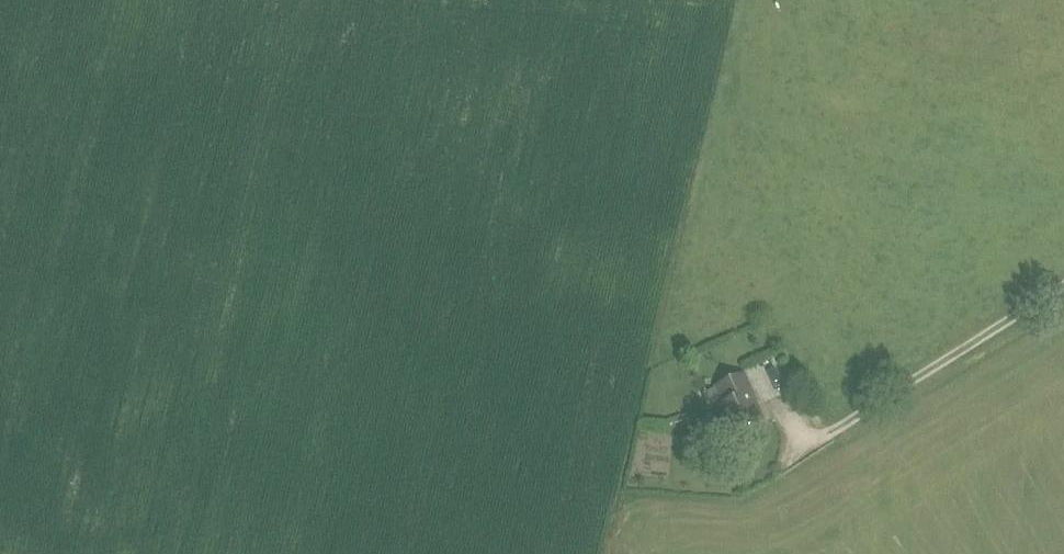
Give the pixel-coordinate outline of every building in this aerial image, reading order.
[(733,434),(764,420),(751,390),(752,389),(746,374),(719,386),(726,403),(721,405),(733,434)]
